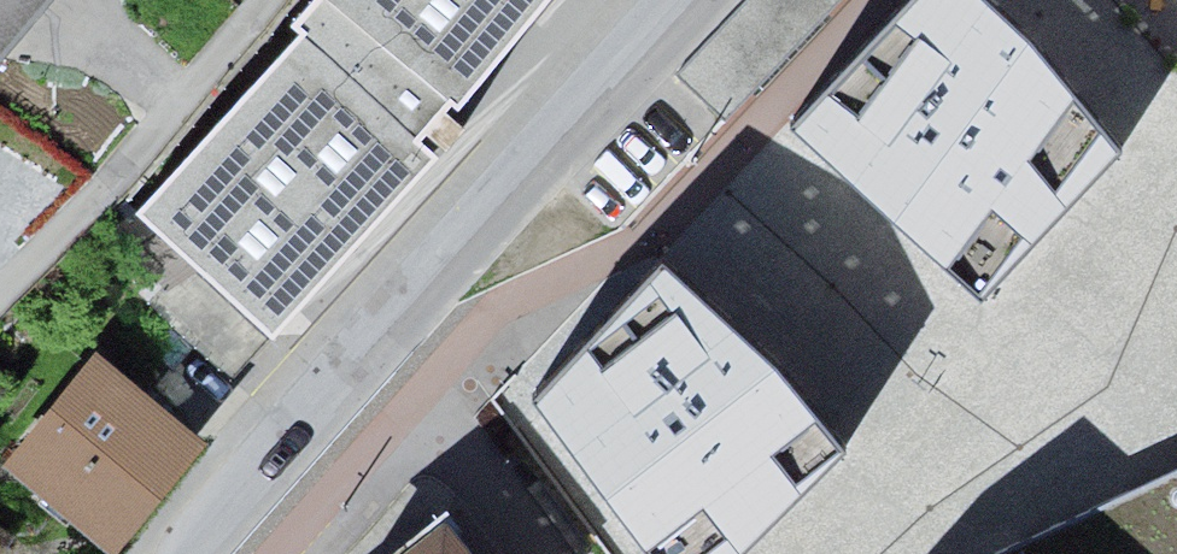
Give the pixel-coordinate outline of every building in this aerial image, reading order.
[(37,0),(0,0),(0,41),(37,0)] [(135,214),(268,346),(556,0),(310,0),(135,214)] [(985,0),(912,0),(790,129),(981,302),(1122,154),(1031,42),(985,0)] [(845,453),(778,369),(663,265),(533,403),(647,553),(745,553),(845,453)] [(94,338),(0,457),(0,459),(121,553),(127,553),(220,437),(94,338)] [(1010,553),(1176,553),(1176,470),(1010,553)] [(442,491),(362,553),(492,553),(442,491)]
